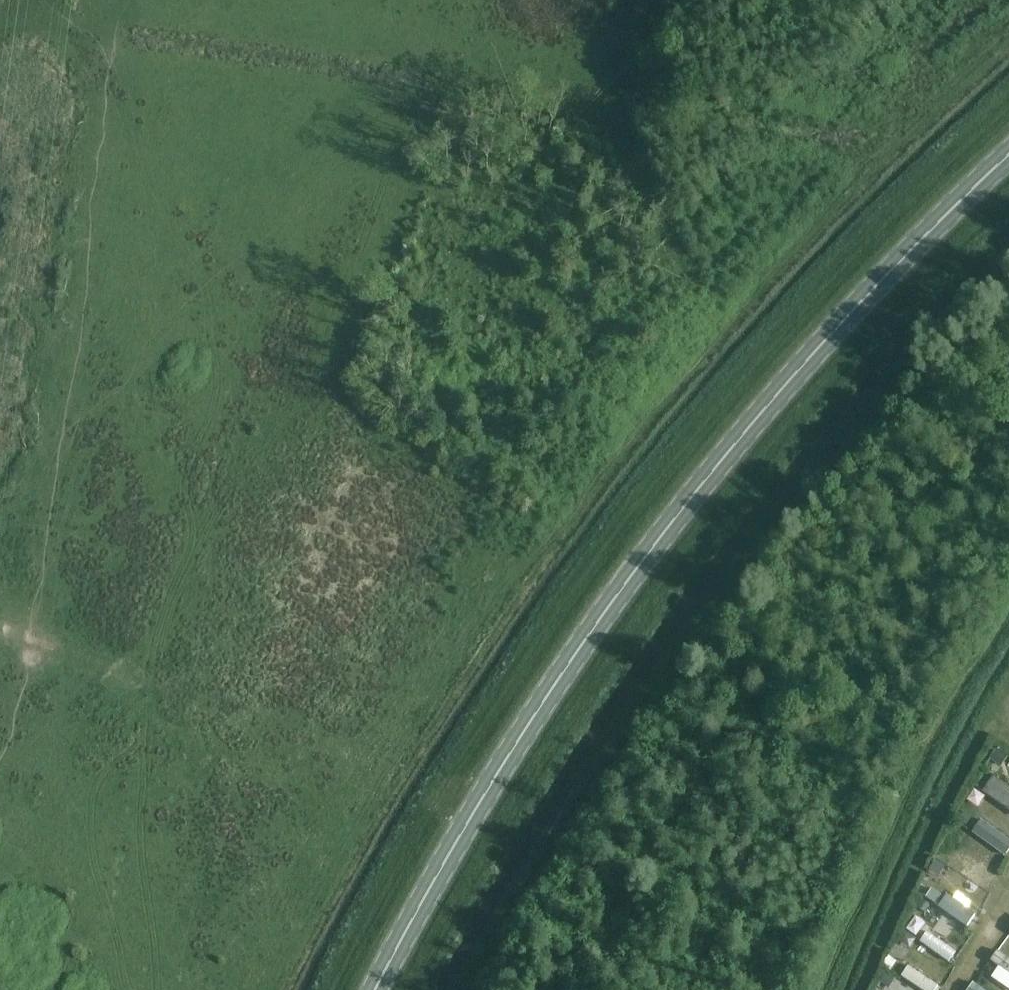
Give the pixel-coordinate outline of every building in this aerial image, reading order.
[(1008,807),(1008,781),(999,774),(986,790),(1008,807)] [(1004,853),(1008,846),(1008,836),(980,816),(971,830),(1004,853)] [(955,848),(966,854),(972,842),(961,836),(955,848)] [(939,903),(967,922),(976,909),(949,890),(939,903)] [(919,939),(948,960),(956,949),(926,928),(919,939)] [(1008,976),(1008,958),(997,950),(989,962),(1008,976)] [(930,989),(937,989),(940,985),(908,962),(902,971),(930,989)]
